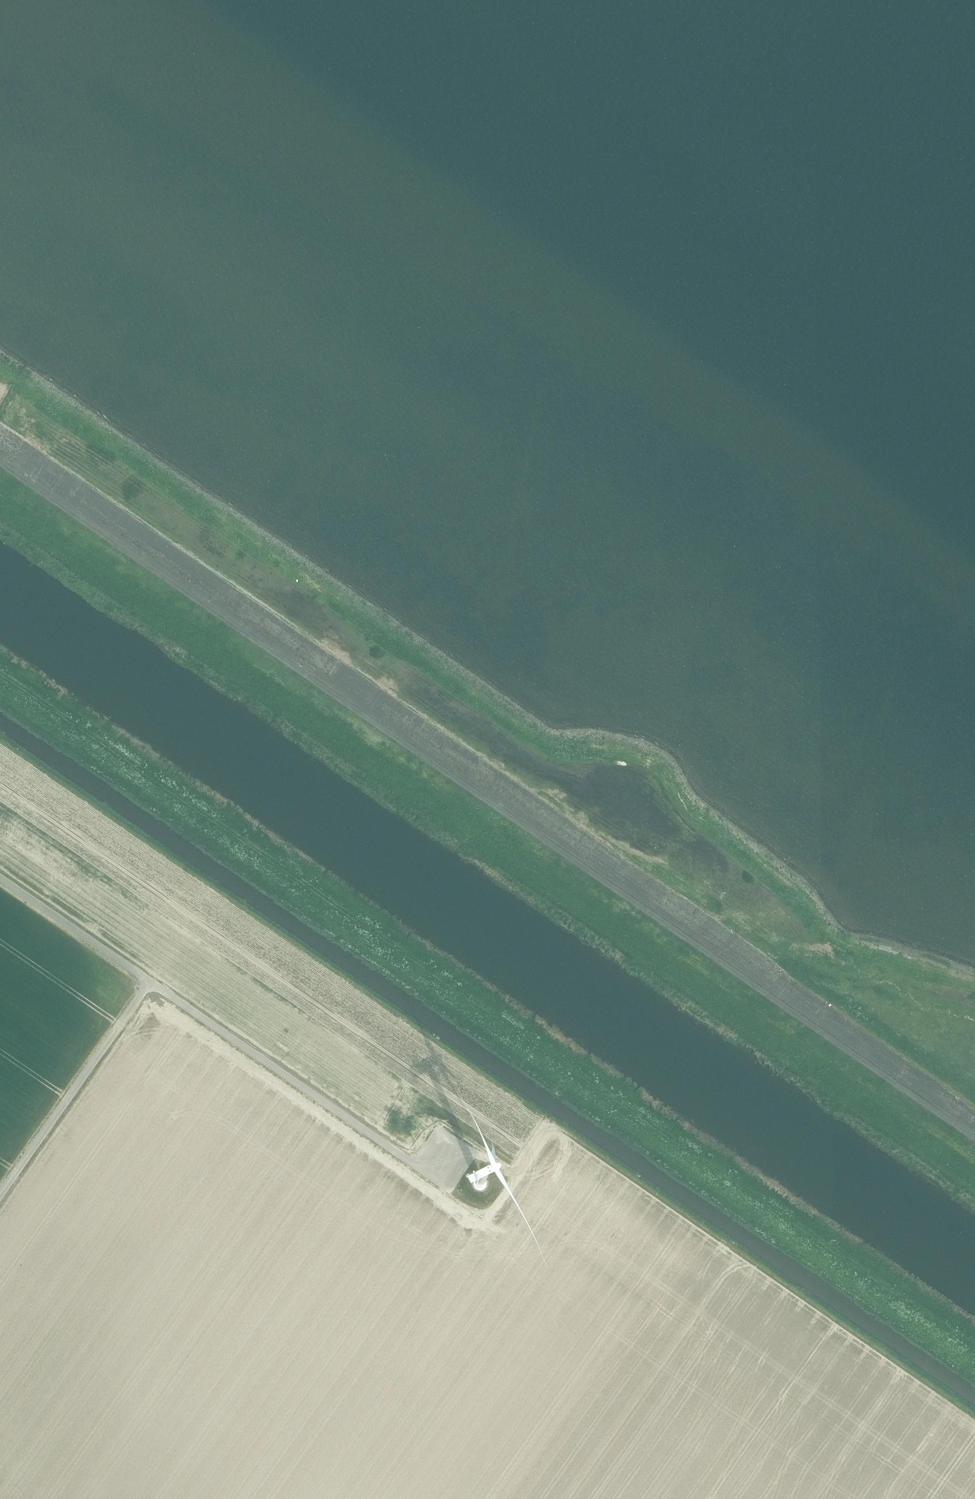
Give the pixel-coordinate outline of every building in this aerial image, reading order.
[(478,1188),(480,1188),(483,1188),(485,1185),(485,1182),(483,1180),(480,1179),(477,1180),(476,1182),(476,1185),(478,1188)]
